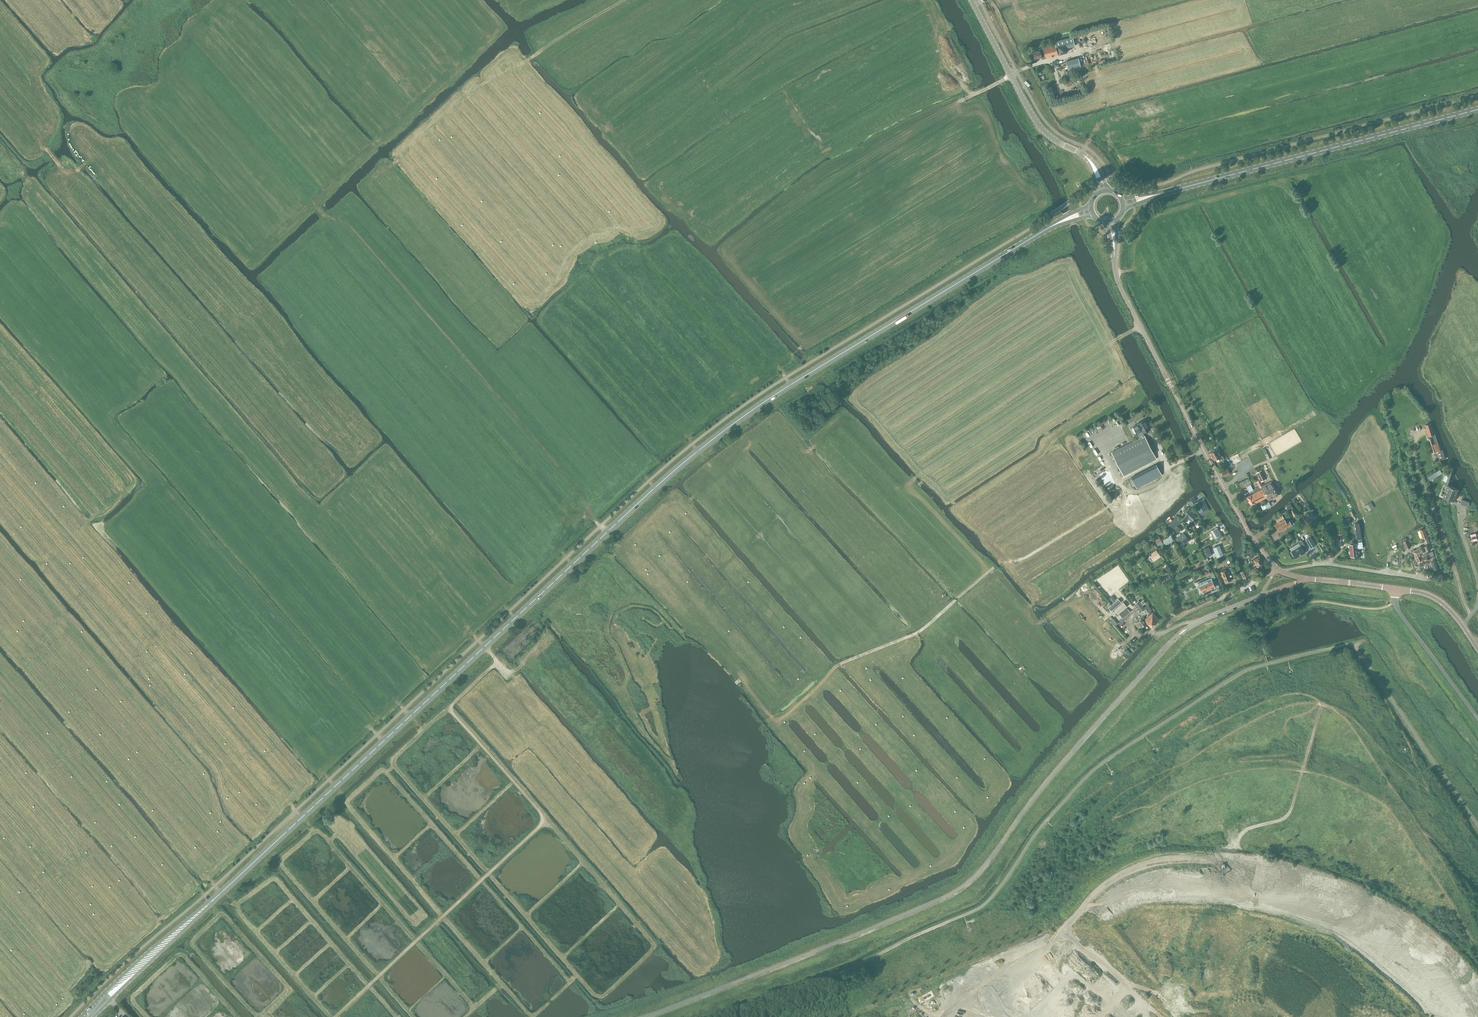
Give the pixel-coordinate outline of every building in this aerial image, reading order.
[(1055,41),(1055,44),(1058,53),(1059,52),(1058,47),(1065,45),(1066,48),(1075,46),(1072,37),(1055,41)] [(1058,54),(1058,53),(1055,44),(1043,48),(1043,49),(1033,51),(1035,59),(1042,57),(1042,56),(1045,55),(1046,58),(1058,54)] [(1058,47),(1059,52),(1060,53),(1067,52),(1066,48),(1065,45),(1058,47)] [(1079,59),(1066,62),(1069,72),(1081,68),(1079,59)] [(1053,100),(1056,99),(1052,86),(1048,87),(1053,100)] [(1150,429),(1145,419),(1137,423),(1138,424),(1133,426),(1137,433),(1139,438),(1144,435),(1143,433),(1150,429)] [(1429,438),(1428,438),(1432,452),(1440,450),(1443,459),(1446,458),(1443,449),(1441,450),(1438,442),(1435,434),(1431,423),(1426,424),(1427,428),(1425,429),(1427,436),(1429,436),(1429,438)] [(1144,435),(1135,440),(1130,443),(1112,452),(1123,475),(1156,458),(1144,435)] [(1214,459),(1218,457),(1219,460),(1223,458),(1221,455),(1222,455),(1220,451),(1217,449),(1210,452),(1214,459)] [(1131,477),(1136,488),(1161,475),(1156,464),(1131,477)] [(1440,469),(1428,477),(1430,480),(1442,473),(1440,469)] [(1261,481),(1266,479),(1261,470),(1256,472),(1261,481)] [(1443,479),(1449,481),(1452,473),(1446,471),(1443,479)] [(1238,483),(1241,489),(1252,484),(1249,478),(1238,483)] [(1271,481),(1261,486),(1263,489),(1262,489),(1267,497),(1268,500),(1278,496),(1271,481)] [(1441,495),(1444,496),(1443,496),(1450,499),(1454,501),(1457,494),(1459,489),(1458,489),(1455,487),(1454,487),(1448,485),(1444,494),(1442,493),(1441,495)] [(1261,486),(1253,490),(1255,492),(1246,496),(1250,505),(1267,497),(1262,489),(1263,489),(1261,486)] [(1298,494),(1307,506),(1310,512),(1305,515),(1309,521),(1315,517),(1311,512),(1314,511),(1311,508),(1309,504),(1301,492),(1298,494)] [(1201,499),(1194,503),(1199,512),(1205,509),(1203,506),(1204,505),(1201,499)] [(1365,505),(1369,511),(1374,507),(1371,503),(1371,502),(1367,504),(1365,505)] [(1180,518),(1183,521),(1185,523),(1188,519),(1192,522),(1197,516),(1189,509),(1180,518)] [(1177,517),(1167,524),(1170,529),(1173,527),(1177,525),(1180,522),(1177,517)] [(1284,518),(1274,523),(1278,530),(1283,527),(1284,529),(1292,525),(1289,520),(1286,522),(1284,518)] [(1211,531),(1215,538),(1217,541),(1223,537),(1217,527),(1211,531)] [(1425,528),(1420,530),(1423,538),(1428,536),(1425,528)] [(1175,539),(1180,545),(1182,544),(1183,545),(1189,540),(1183,532),(1175,539)] [(1305,540),(1311,549),(1316,545),(1311,537),(1305,540)] [(1291,551),(1296,558),(1299,555),(1299,556),(1305,552),(1304,550),(1307,548),(1301,540),(1298,542),(1300,545),(1291,551)] [(1358,542),(1349,544),(1350,556),(1357,555),(1356,549),(1363,548),(1362,541),(1358,541),(1358,542)] [(1219,545),(1213,547),(1217,557),(1223,554),(1219,545)] [(1414,550),(1416,557),(1427,553),(1426,551),(1427,551),(1431,549),(1429,545),(1414,550)] [(1209,546),(1203,548),(1207,556),(1212,554),(1209,546)] [(1150,554),(1154,560),(1160,556),(1156,550),(1150,554)] [(1427,553),(1416,557),(1419,563),(1421,566),(1424,564),(1423,562),(1430,559),(1434,557),(1432,552),(1429,553),(1429,554),(1428,555),(1427,553)] [(1248,572),(1250,575),(1257,570),(1256,568),(1264,564),(1260,556),(1253,559),(1257,566),(1250,570),(1251,570),(1248,572)] [(1219,569),(1225,583),(1231,581),(1225,567),(1219,569)] [(1240,572),(1243,578),(1248,575),(1245,569),(1240,572)] [(1167,581),(1172,576),(1166,571),(1162,575),(1167,581)] [(1215,587),(1214,584),(1212,579),(1211,578),(1198,583),(1202,593),(1215,587)] [(1118,599),(1109,607),(1111,610),(1121,602),(1118,599)] [(1143,600),(1140,602),(1139,600),(1135,603),(1141,612),(1145,609),(1142,605),(1146,602),(1143,600)] [(1123,602),(1114,609),(1118,614),(1121,611),(1127,606),(1123,602)] [(1119,614),(1123,618),(1130,611),(1127,608),(1119,614)] [(1135,624),(1139,629),(1146,623),(1145,622),(1146,621),(1151,627),(1159,620),(1152,612),(1145,618),(1144,617),(1135,624)] [(537,642),(528,650),(524,654),(527,657),(531,653),(530,652),(539,644),(537,642)]
